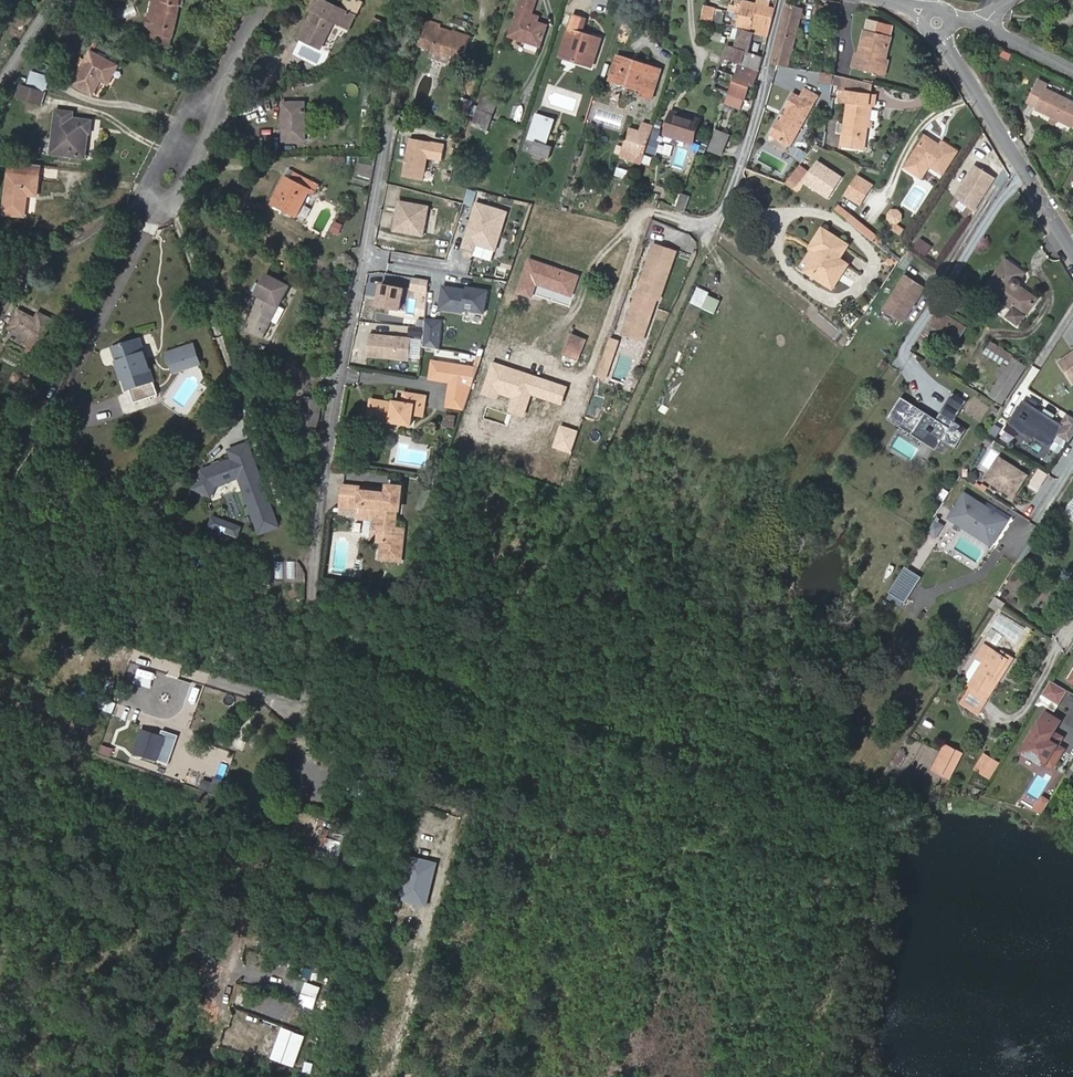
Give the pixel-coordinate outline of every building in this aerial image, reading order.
[(180,0),(151,0),(142,41),(169,46),(180,0)] [(362,2),(357,0),(346,0),(342,9),(323,0),(314,0),(311,6),(317,9),(316,11),(314,10),(300,38),(321,48),(334,21),(349,28),(362,2)] [(547,25),(537,22),(529,20),(531,14),(536,0),(522,0),(510,36),(540,46),(547,25)] [(592,12),(611,13),(612,0),(593,0),(592,12)] [(775,8),(769,7),(757,4),(743,0),(743,1),(739,0),(736,0),(735,6),(729,4),(728,11),(735,12),(731,26),(739,28),(754,32),(754,33),(768,37),(775,8)] [(779,34),(771,64),(777,65),(785,67),(788,68),(795,38),(803,9),(786,3),(779,34)] [(720,24),(723,9),(716,8),(716,7),(704,5),(702,19),(713,22),(720,24)] [(537,22),(539,17),(531,14),(529,20),(537,22)] [(593,63),(601,39),(581,33),(578,32),(582,18),(574,15),(560,57),(577,62),(578,58),(593,63)] [(384,32),(388,24),(375,18),(371,26),(384,32)] [(469,41),(471,36),(468,34),(466,38),(461,36),(462,33),(454,30),(453,34),(440,29),(442,25),(427,20),(418,45),(431,49),(428,57),(462,68),(465,59),(463,58),(467,47),(469,41)] [(886,59),(891,36),(890,36),(876,33),(879,22),(867,20),(865,30),(864,30),(859,53),(857,60),(854,59),(852,67),(877,74),(881,57),(886,59)] [(890,36),(893,25),(879,22),(876,33),(890,36)] [(754,33),(754,32),(739,28),(734,47),(746,51),(749,52),(753,39),(754,33)] [(711,31),(708,39),(719,42),(722,34),(711,31)] [(768,37),(754,33),(753,39),(767,43),(768,37)] [(742,65),(746,51),(734,47),(728,45),(723,59),(738,63),(742,65)] [(1009,60),(1012,55),(1002,50),(999,55),(1009,60)] [(759,71),(763,57),(749,52),(746,51),(742,65),(759,71)] [(108,83),(117,66),(92,52),(87,61),(82,58),(78,66),(83,68),(74,84),(93,94),(101,79),(108,83)] [(635,65),(636,62),(618,57),(617,60),(635,65)] [(885,76),(889,59),(886,59),(881,57),(877,74),(885,76)] [(592,67),(593,63),(578,58),(577,62),(592,67)] [(651,99),(661,70),(636,62),(635,65),(617,60),(611,80),(644,90),(642,96),(651,99)] [(741,108),(750,83),(754,85),(759,71),(742,65),(738,63),(728,93),(725,102),(741,108)] [(47,89),(50,77),(33,72),(28,86),(44,91),(47,89)] [(834,74),(822,73),(820,82),(824,83),(833,84),(833,82),(834,74)] [(845,77),(834,74),(833,82),(844,84),(845,77)] [(871,83),(852,79),(850,92),(870,94),(871,83)] [(1046,89),(1048,85),(1038,80),(1027,101),(1037,106),(1035,108),(1051,116),(1058,120),(1072,127),(1072,102),(1046,89)] [(41,104),(45,91),(44,91),(28,86),(22,84),(17,97),(41,104)] [(791,147),(819,97),(804,88),(800,95),(793,91),(784,107),(786,109),(784,111),(786,112),(783,118),(781,117),(780,120),(778,118),(769,134),(771,135),(789,146),(791,147)] [(486,132),(499,98),(484,92),(472,126),(486,132)] [(870,122),(873,95),(870,94),(850,92),(849,92),(848,102),(842,146),(864,149),(868,122),(870,122)] [(466,122),(473,102),(464,99),(457,119),(466,122)] [(305,141),(305,103),(284,103),(284,141),(305,141)] [(85,157),(88,136),(85,135),(86,132),(88,132),(90,132),(91,121),(73,119),(73,113),(57,111),(52,153),(85,157)] [(693,143),(700,120),(672,112),(665,134),(693,143)] [(553,147),(546,145),(555,120),(540,115),(537,123),(541,125),(531,152),(549,158),(553,147)] [(1055,126),(1058,120),(1051,116),(1048,122),(1055,126)] [(642,164),(654,126),(644,122),(641,132),(629,128),(620,157),(642,164)] [(655,127),(646,153),(653,155),(662,129),(655,127)] [(722,156),(731,135),(717,130),(708,150),(722,156)] [(785,152),(789,146),(771,135),(767,142),(785,152)] [(943,174),(957,151),(942,141),(940,145),(925,135),(905,167),(922,178),(929,166),(943,174)] [(827,199),(842,176),(815,159),(800,182),(827,199)] [(37,195),(41,165),(11,162),(5,213),(25,215),(28,194),(37,195)] [(800,164),(790,176),(797,182),(807,169),(800,164)] [(974,212),(995,178),(975,165),(955,196),(974,212)] [(613,176),(626,179),(629,170),(616,167),(613,176)] [(320,185),(295,172),(292,179),(311,188),(309,192),(315,195),(320,185)] [(302,220),(315,195),(309,192),(311,188),(292,179),(286,176),(272,204),(302,220)] [(797,182),(790,176),(785,183),(791,188),(797,182)] [(859,202),(870,185),(859,178),(848,195),(859,202)] [(685,211),(690,197),(681,193),(676,207),(685,211)] [(477,210),(475,218),(454,212),(456,201),(436,196),(429,220),(459,228),(456,240),(478,246),(487,212),(477,210)] [(838,203),(832,209),(871,243),(877,237),(838,203)] [(886,219),(899,223),(902,211),(890,208),(886,219)] [(329,233),(338,236),(342,224),(333,221),(329,233)] [(891,230),(900,235),(904,228),(895,223),(891,230)] [(832,287),(847,264),(839,259),(847,245),(822,229),(811,247),(818,251),(806,270),(832,287)] [(925,256),(932,245),(918,237),(912,248),(925,256)] [(617,335),(644,343),(675,250),(649,241),(617,335)] [(1036,298),(1020,287),(1020,286),(1021,285),(1021,283),(1021,282),(1020,281),(1019,280),(1024,273),(1006,260),(985,288),(1013,308),(1007,316),(1018,324),(1036,298)] [(571,296),(578,276),(542,264),(535,283),(551,289),(552,286),(556,288),(555,290),(571,296)] [(275,290),(280,280),(266,274),(261,283),(275,290)] [(903,322),(925,287),(906,275),(883,310),(903,322)] [(409,291),(427,293),(428,279),(410,277),(409,291)] [(285,309),(279,306),(289,285),(280,280),(275,290),(261,283),(256,294),(260,296),(243,328),(263,338),(272,320),(278,324),(285,309)] [(373,308),(400,311),(402,286),(375,284),(373,308)] [(437,309),(483,315),(487,290),(440,284),(437,309)] [(703,304),(708,292),(698,289),(694,300),(703,304)] [(40,356),(57,322),(39,313),(36,319),(19,310),(9,328),(34,340),(28,350),(40,356)] [(953,339),(929,324),(927,328),(932,332),(954,346),(965,327),(938,310),(934,316),(958,331),(953,339)] [(934,316),(930,313),(922,325),(927,328),(929,324),(953,339),(958,331),(934,316)] [(411,353),(420,327),(394,319),(386,343),(411,353)] [(908,366),(932,332),(927,328),(922,325),(921,326),(898,358),(908,366)] [(419,355),(428,330),(420,327),(411,353),(419,355)] [(577,361),(585,339),(571,333),(563,355),(576,360),(577,361)] [(158,394),(139,339),(113,348),(117,361),(120,360),(130,389),(134,402),(158,394)] [(200,364),(193,344),(167,353),(174,372),(200,364)] [(1008,368),(1015,358),(992,344),(985,353),(1008,368)] [(615,373),(626,377),(633,357),(622,353),(615,373)] [(576,360),(563,355),(561,361),(574,367),(576,360)] [(1002,403),(1026,366),(1015,358),(1008,368),(990,396),(1002,403)] [(464,409),(479,366),(433,359),(430,377),(451,381),(447,406),(464,409)] [(130,389),(120,360),(117,361),(127,390),(130,389)] [(899,396),(885,419),(935,449),(940,440),(954,448),(966,429),(953,421),(965,400),(951,392),(935,418),(899,396)] [(413,413),(414,406),(424,407),(426,396),(404,393),(403,403),(394,401),(394,403),(372,399),(368,418),(388,421),(389,415),(399,416),(398,423),(411,425),(413,413)] [(316,435),(321,402),(305,399),(299,433),(316,435)] [(1072,413),(1072,405),(1069,402),(1064,409),(1060,407),(1056,412),(1068,421),(1072,413)] [(423,415),(424,407),(414,406),(413,413),(423,415)] [(1053,443),(1068,421),(1056,412),(1041,436),(1053,443)] [(442,426),(453,429),(456,415),(445,413),(442,426)] [(398,423),(399,416),(389,415),(388,421),(398,423)] [(898,436),(891,448),(911,460),(918,448),(898,436)] [(982,480),(1012,499),(1028,474),(997,455),(982,480)] [(400,560),(403,529),(395,528),(397,506),(400,506),(402,487),(388,485),(388,490),(387,498),(381,498),(381,495),(379,493),(362,491),(362,487),(343,485),(341,507),(360,509),(361,497),(367,497),(366,507),(369,507),(369,510),(376,510),(379,511),(376,540),(385,541),(387,541),(387,546),(384,549),(383,558),(400,560)] [(387,498),(388,490),(362,487),(362,491),(379,493),(381,495),(381,498),(387,498)] [(941,488),(937,499),(944,502),(948,491),(941,488)] [(991,547),(1008,519),(962,491),(945,519),(991,547)] [(1072,520),(1072,494),(1062,515),(1072,520)] [(366,507),(367,497),(361,497),(360,509),(369,510),(366,507)] [(935,539),(943,525),(934,519),(925,532),(935,539)] [(900,607),(920,577),(904,566),(884,596),(900,607)] [(997,604),(1000,599),(995,596),(992,601),(997,604)] [(994,679),(1007,659),(1000,654),(984,644),(976,657),(977,657),(963,678),(970,682),(969,684),(971,686),(964,697),(977,706),(984,694),(988,696),(998,681),(994,679)] [(998,681),(1012,658),(1002,651),(1000,654),(1007,659),(994,679),(998,681)] [(977,706),(964,697),(961,702),(977,713),(988,696),(984,694),(977,706)] [(1053,711),(1057,705),(1045,698),(1042,704),(1053,711)] [(1059,747),(1065,738),(1056,732),(1062,721),(1047,712),(1023,752),(1045,766),(1047,763),(1054,767),(1064,750),(1059,747)] [(157,760),(165,737),(143,729),(135,752),(157,760)] [(949,778),(962,753),(945,745),(932,769),(949,778)] [(897,749),(891,764),(900,768),(906,753),(897,749)] [(995,771),(1000,763),(985,755),(976,769),(991,777),(995,771)] [(212,758),(208,774),(223,778),(227,762),(212,758)] [(1039,794),(1032,809),(1042,813),(1048,799),(1039,794)] [(316,856),(324,828),(319,827),(310,855),(316,856)] [(337,863),(345,835),(324,828),(316,856),(337,863)] [(427,878),(430,865),(413,861),(410,874),(427,878)] [(416,924),(421,904),(403,898),(398,916),(407,919),(407,921),(416,924)] [(305,997),(281,988),(279,993),(303,1002),(305,997)] [(297,1018),(303,1002),(279,993),(273,1009),(297,1018)]
